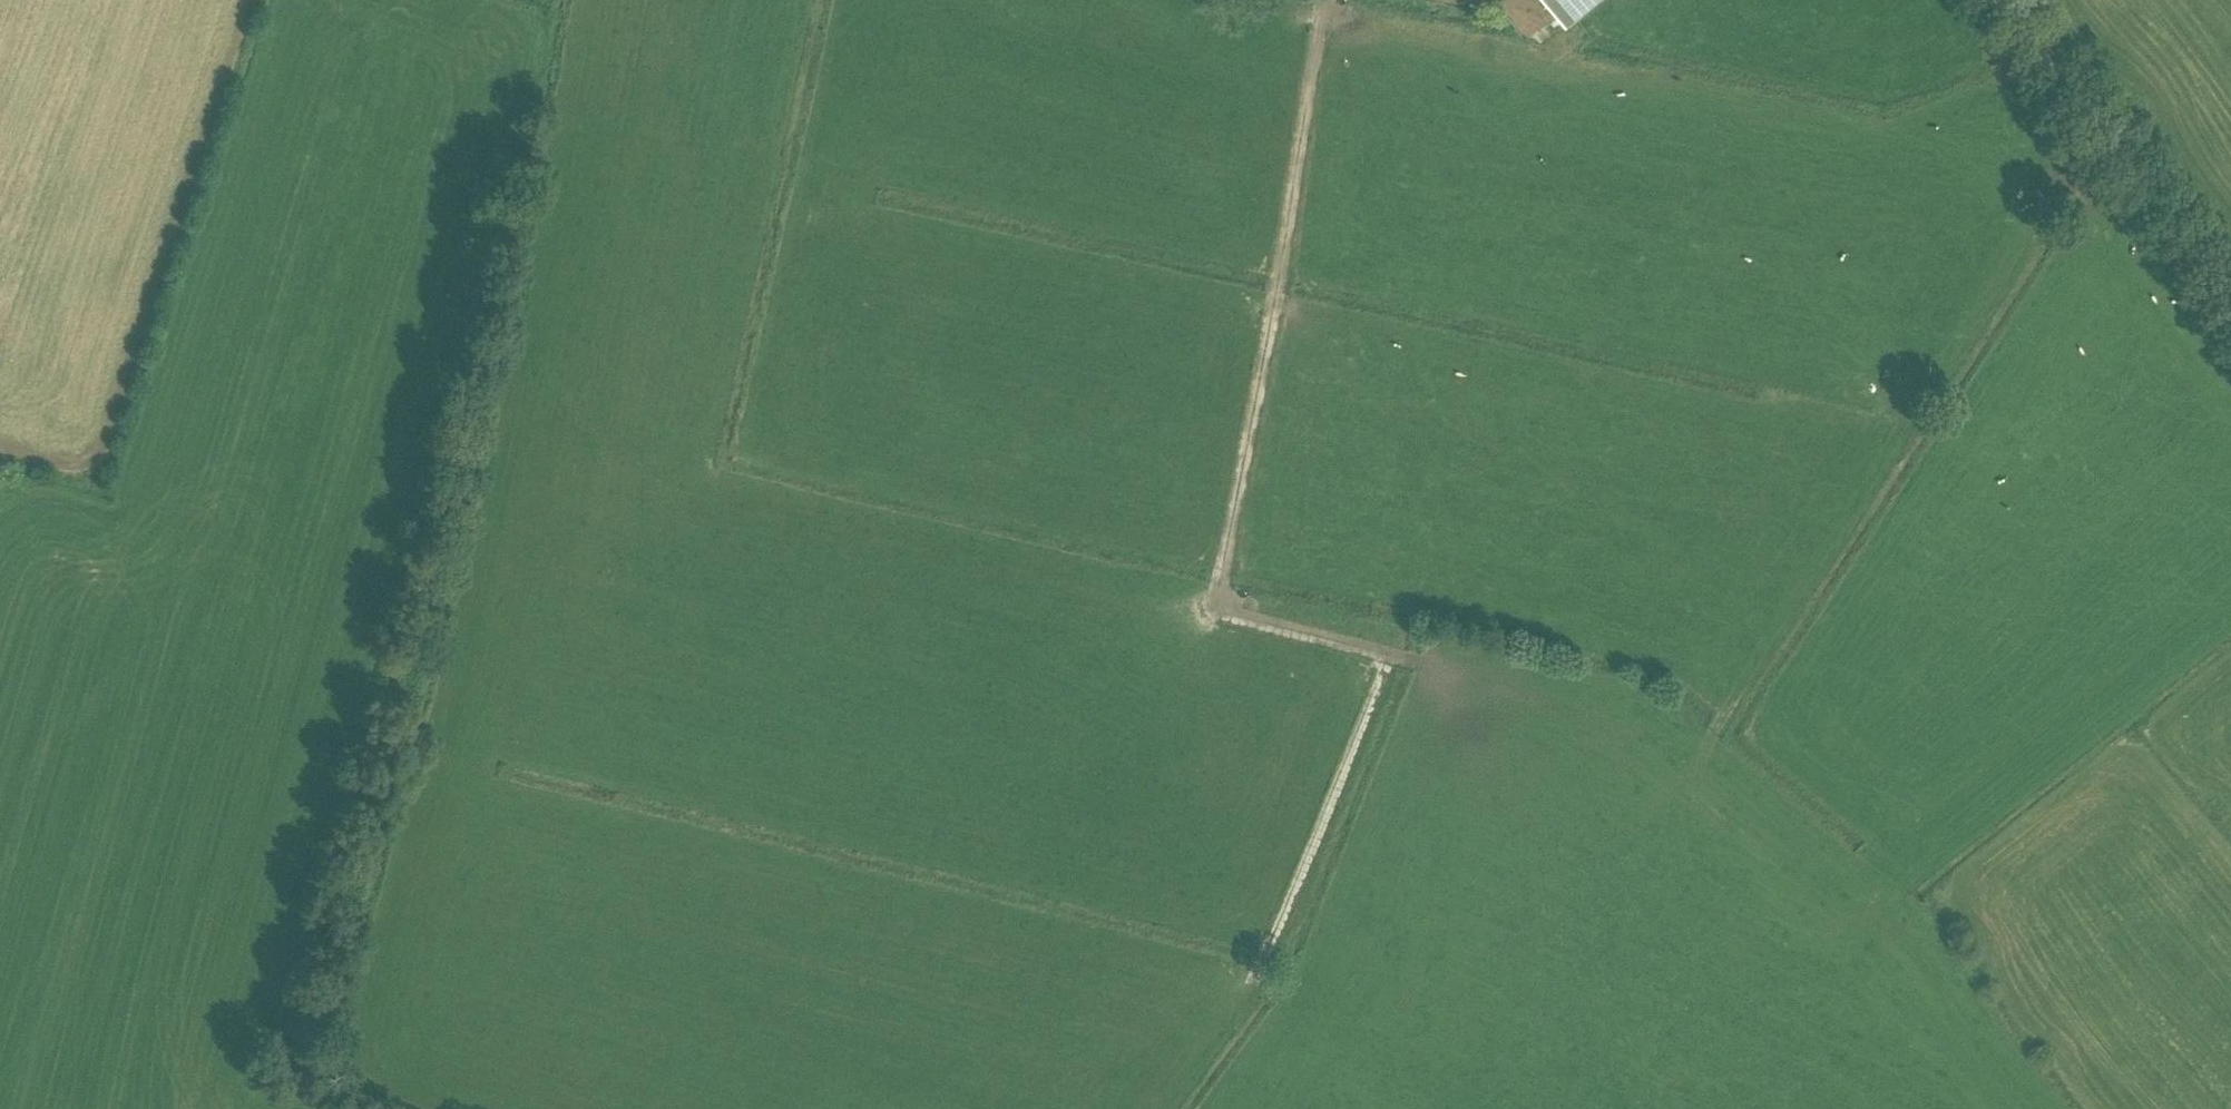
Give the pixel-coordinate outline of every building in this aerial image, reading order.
[(1565,26),(1598,0),(1545,0),(1565,26)]
